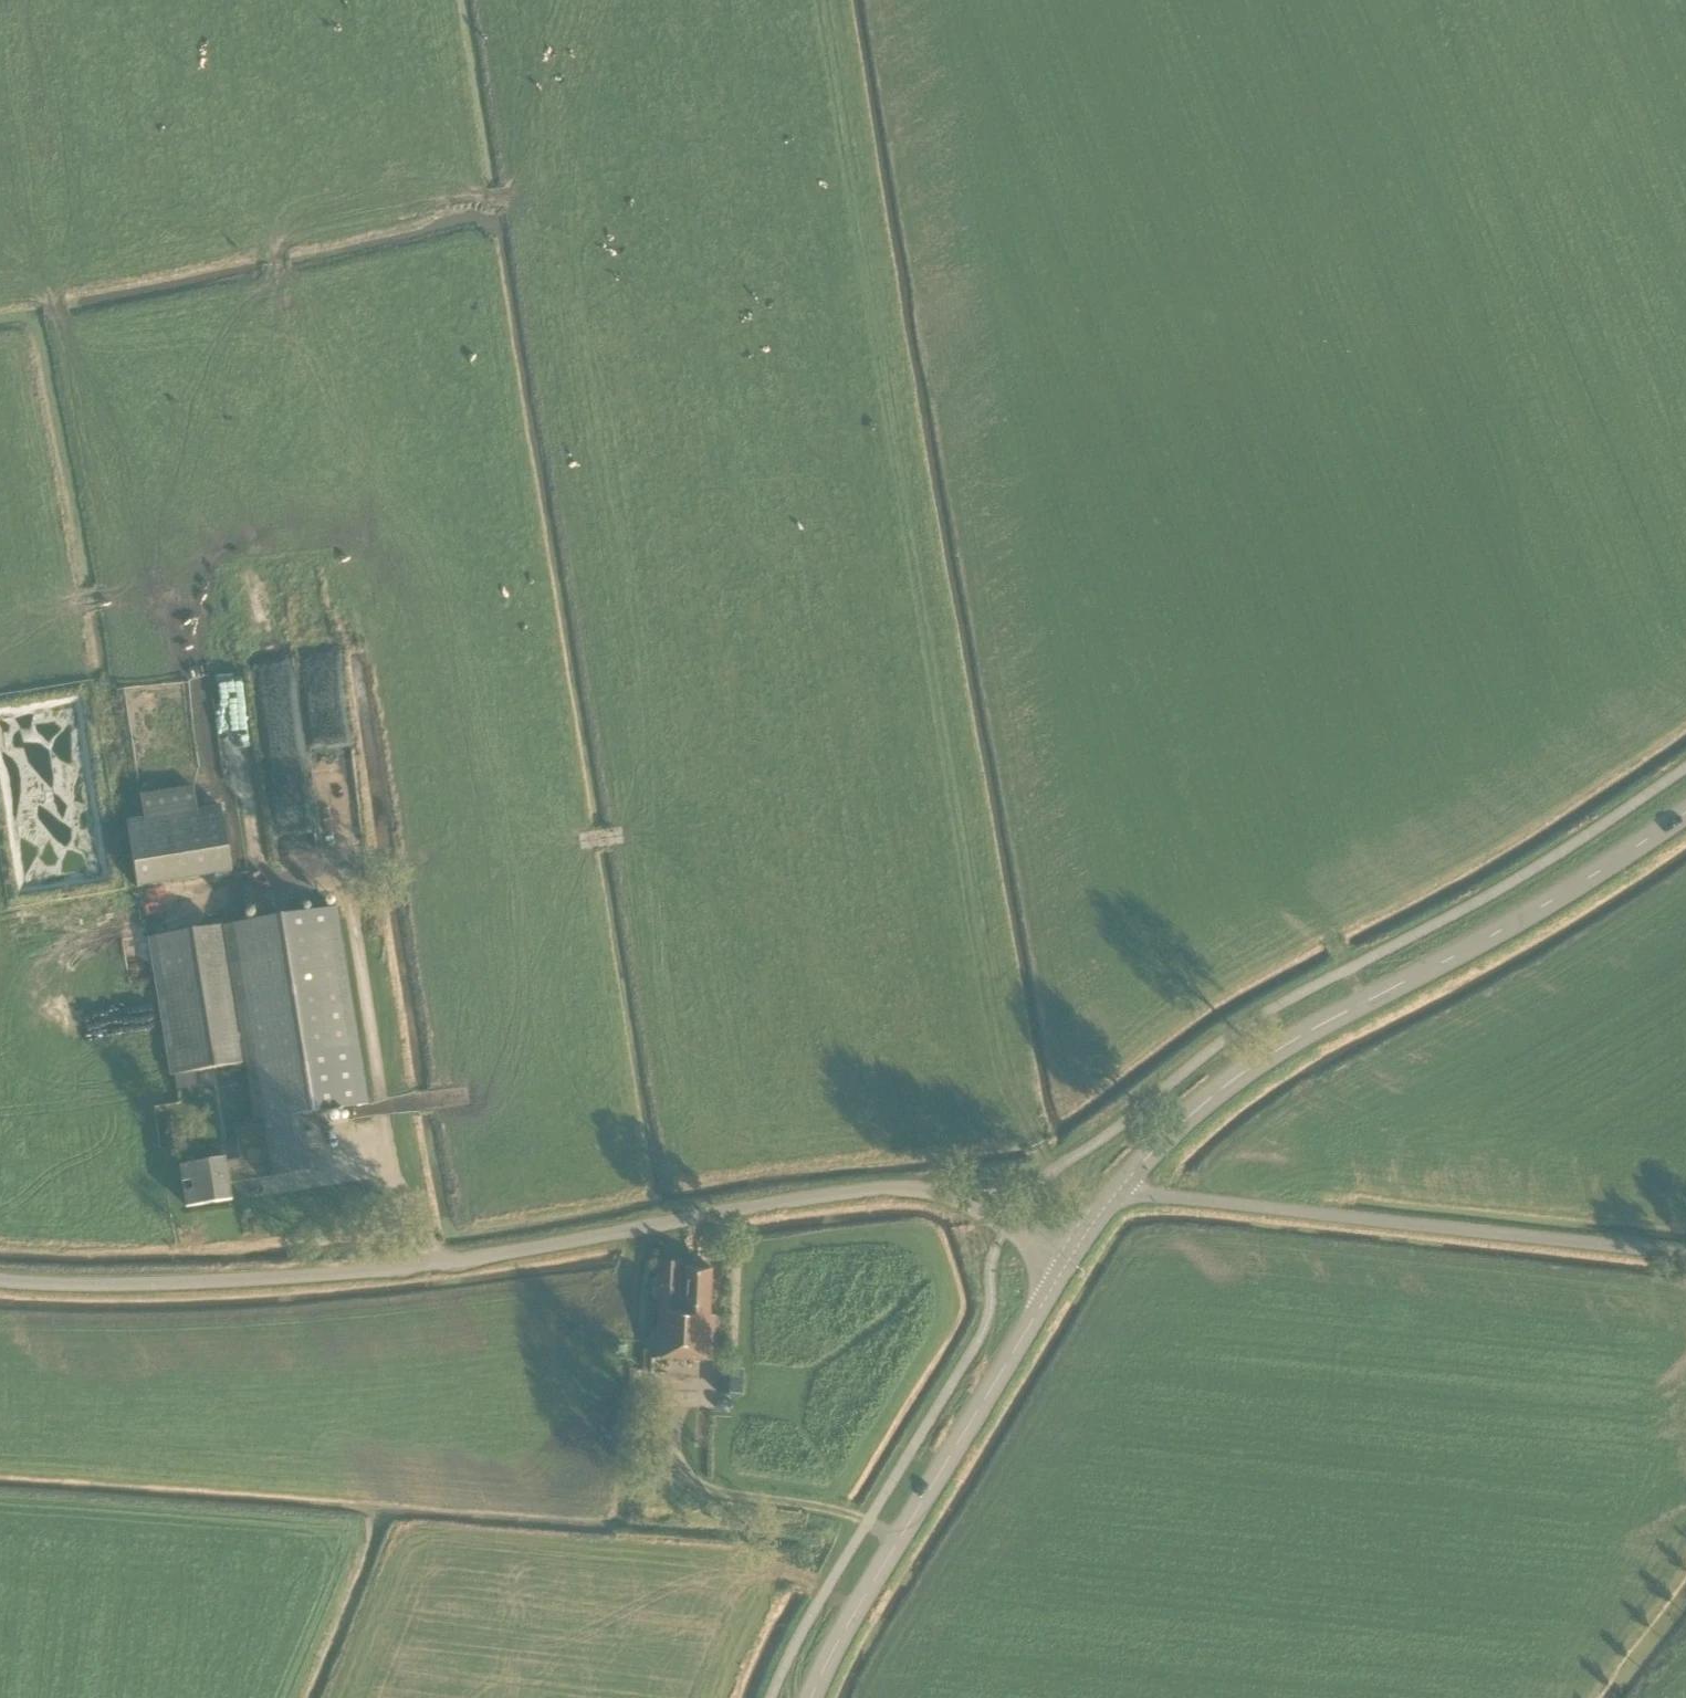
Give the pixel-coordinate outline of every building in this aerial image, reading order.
[(268,734),(304,736),(305,703),(298,702),(299,690),(269,689),(269,699),(281,700),(280,712),(269,711),(268,734)] [(126,822),(137,888),(231,873),(221,807),(197,811),(193,788),(140,796),(143,819),(126,822)] [(171,1076),(245,1064),(253,1114),(232,1117),(240,1161),(224,1164),(223,1161),(180,1168),(186,1208),(230,1201),(227,1184),(311,1170),(301,1113),(368,1102),(336,907),(148,937),(171,1076)] [(658,1360),(713,1362),(716,1317),(711,1317),(713,1271),(682,1269),(682,1264),(663,1263),(658,1360)] [(744,1396),(745,1370),(720,1368),(718,1394),(744,1396)]
